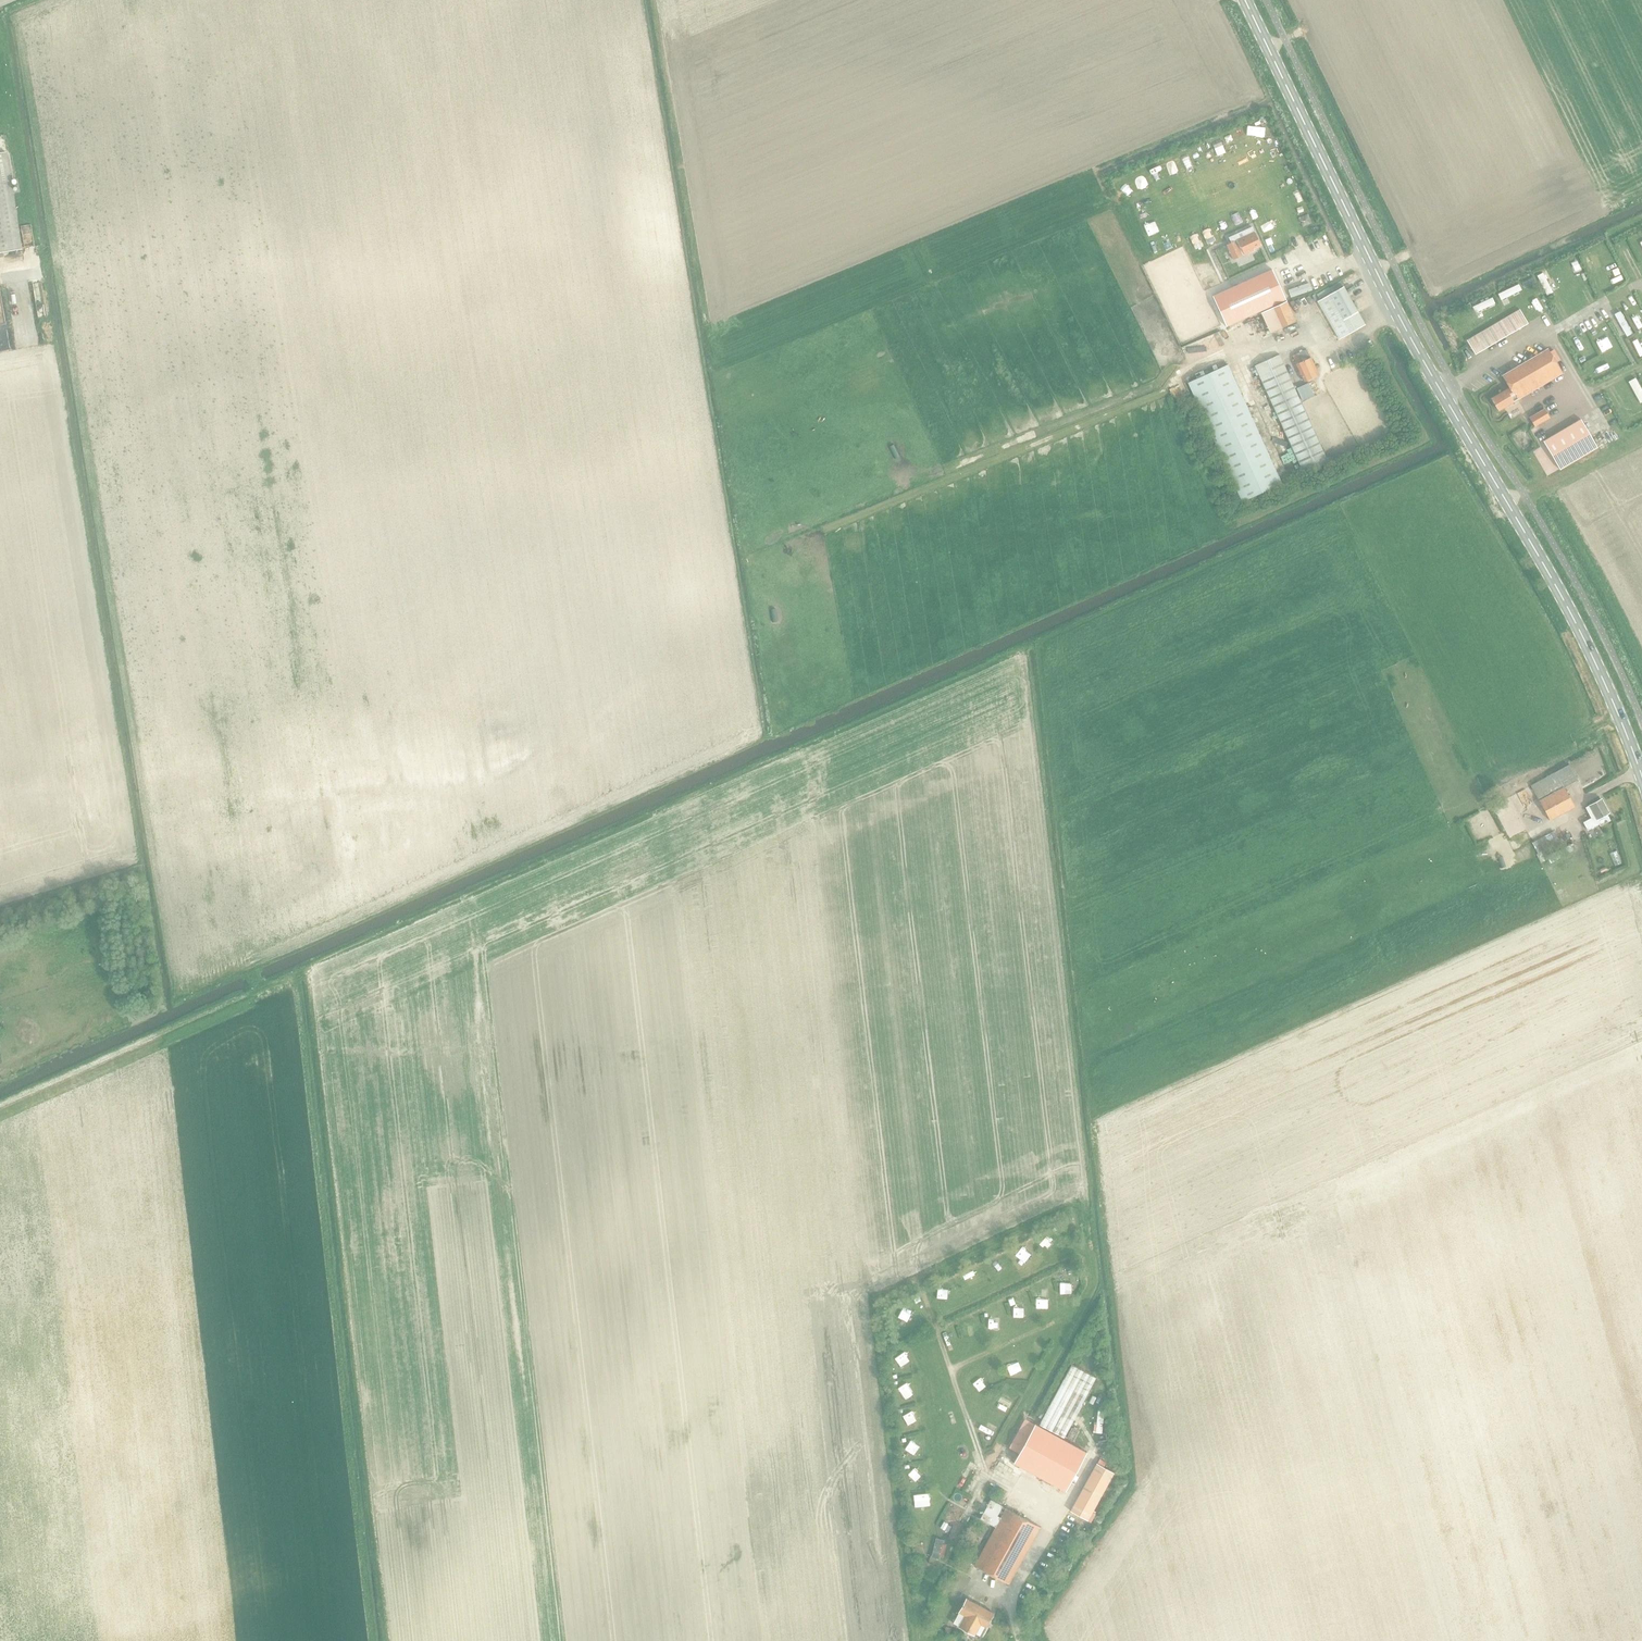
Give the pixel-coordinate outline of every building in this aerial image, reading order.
[(1176,159),(1180,167),(1200,157),(1196,149),(1176,159)] [(22,248),(7,153),(0,154),(0,252),(22,248)] [(1191,199),(1210,193),(1207,186),(1197,189),(1196,186),(1188,189),(1191,199)] [(1147,202),(1160,198),(1158,192),(1145,196),(1147,202)] [(1218,203),(1196,212),(1198,218),(1220,210),(1218,203)] [(1174,210),(1178,223),(1185,221),(1182,208),(1174,210)] [(1225,222),(1205,229),(1208,236),(1227,229),(1225,222)] [(1245,254),(1245,255),(1254,251),(1253,248),(1260,245),(1253,229),(1244,233),(1245,237),(1226,246),(1232,259),(1245,254)] [(1311,256),(1335,246),(1328,230),(1295,243),(1298,249),(1289,253),(1294,264),(1300,261),(1303,269),(1315,264),(1311,256)] [(1191,247),(1197,244),(1192,234),(1186,237),(1191,247)] [(1635,241),(1629,244),(1634,254),(1640,251),(1635,241)] [(1155,261),(1161,259),(1156,247),(1150,249),(1155,261)] [(1573,252),(1580,271),(1588,268),(1581,249),(1573,252)] [(1597,250),(1591,253),(1595,264),(1602,262),(1597,250)] [(1616,267),(1623,263),(1617,250),(1609,254),(1616,267)] [(1218,256),(1223,270),(1230,267),(1225,253),(1218,256)] [(1209,261),(1202,264),(1207,275),(1214,272),(1209,261)] [(1547,265),(1539,269),(1549,286),(1557,282),(1547,265)] [(1272,269),(1232,287),(1235,293),(1215,302),(1226,326),(1286,299),(1272,269)] [(1523,275),(1502,284),(1504,291),(1526,281),(1523,275)] [(1343,286),(1318,301),(1340,339),(1365,325),(1343,286)] [(1364,301),(1377,294),(1374,288),(1361,295),(1364,301)] [(1477,304),(1499,296),(1497,289),(1475,298),(1477,304)] [(1147,298),(1149,305),(1162,299),(1159,293),(1147,298)] [(1629,328),(1636,325),(1625,302),(1618,306),(1629,328)] [(1285,326),(1276,306),(1261,312),(1270,333),(1285,326)] [(1467,340),(1475,354),(1528,323),(1520,309),(1467,340)] [(1608,337),(1619,332),(1614,320),(1603,325),(1608,337)] [(1576,330),(1579,340),(1590,336),(1586,326),(1576,330)] [(1199,348),(1227,338),(1223,328),(1195,338),(1199,348)] [(1311,357),(1310,357),(1306,349),(1292,356),(1304,381),(1319,375),(1311,357)] [(1518,398),(1518,399),(1562,373),(1548,349),(1502,376),(1509,388),(1491,398),(1498,410),(1515,400),(1518,398)] [(1255,365),(1304,473),(1328,462),(1279,354),(1255,365)] [(1599,364),(1612,359),(1610,354),(1597,359),(1599,364)] [(1327,362),(1330,369),(1341,363),(1338,357),(1327,362)] [(1214,371),(1187,383),(1241,502),(1282,483),(1231,371),(1228,364),(1214,371)] [(1247,371),(1256,390),(1261,388),(1253,368),(1247,371)] [(1641,395),(1641,374),(1639,368),(1631,373),(1641,395)] [(1531,401),(1533,405),(1543,400),(1541,396),(1531,401)] [(1529,417),(1534,426),(1549,417),(1544,409),(1529,417)] [(1543,441),(1560,469),(1597,447),(1581,419),(1543,441)] [(1531,785),(1549,819),(1574,806),(1564,786),(1578,779),(1570,764),(1531,785)] [(1523,796),(1533,793),(1528,780),(1519,783),(1523,796)] [(1599,823),(1601,826),(1611,820),(1607,813),(1608,812),(1601,798),(1586,806),(1592,818),(1584,822),(1588,829),(1599,823)] [(1536,854),(1541,863),(1566,849),(1555,830),(1532,843),(1537,853),(1536,854)] [(1074,1272),(1062,1272),(1062,1287),(1074,1287),(1074,1272)] [(949,1287),(950,1278),(940,1277),(939,1286),(949,1287)] [(1038,1284),(1039,1298),(1047,1298),(1047,1284),(1038,1284)] [(1026,1298),(1016,1298),(1015,1308),(1025,1309),(1026,1298)] [(902,1302),(898,1313),(909,1316),(913,1305),(902,1302)] [(990,1309),(989,1324),(1000,1325),(1000,1309),(990,1309)] [(898,1349),(904,1358),(913,1352),(907,1343),(898,1349)] [(1011,1365),(1021,1362),(1017,1351),(1007,1354),(1011,1365)] [(1071,1365),(1039,1425),(1064,1438),(1096,1378),(1077,1368),(1071,1365)] [(904,1388),(915,1384),(911,1374),(900,1377),(904,1388)] [(1000,1390),(997,1396),(1008,1401),(1011,1396),(1000,1390)] [(905,1405),(909,1415),(920,1411),(915,1401),(905,1405)] [(1019,1453),(1034,1423),(1033,1423),(1026,1419),(1025,1418),(1009,1447),(1019,1453)] [(1065,1491),(1087,1452),(1063,1439),(1038,1425),(1034,1423),(1019,1453),(1013,1462),(1065,1491)] [(913,1431),(907,1441),(916,1447),(923,1437),(913,1431)] [(917,1471),(923,1465),(916,1459),(911,1465),(917,1471)] [(1109,1461),(1107,1466),(1115,1469),(1117,1464),(1109,1461)] [(1002,1506),(991,1499),(980,1518),(995,1527),(1001,1517),(997,1515),(1002,1506)] [(974,1565),(1009,1584),(1040,1527),(1006,1508),(1001,1517),(995,1527),(974,1565)] [(980,1624),(985,1626),(993,1612),(966,1598),(953,1622),(959,1626),(974,1634),(980,1624)]
